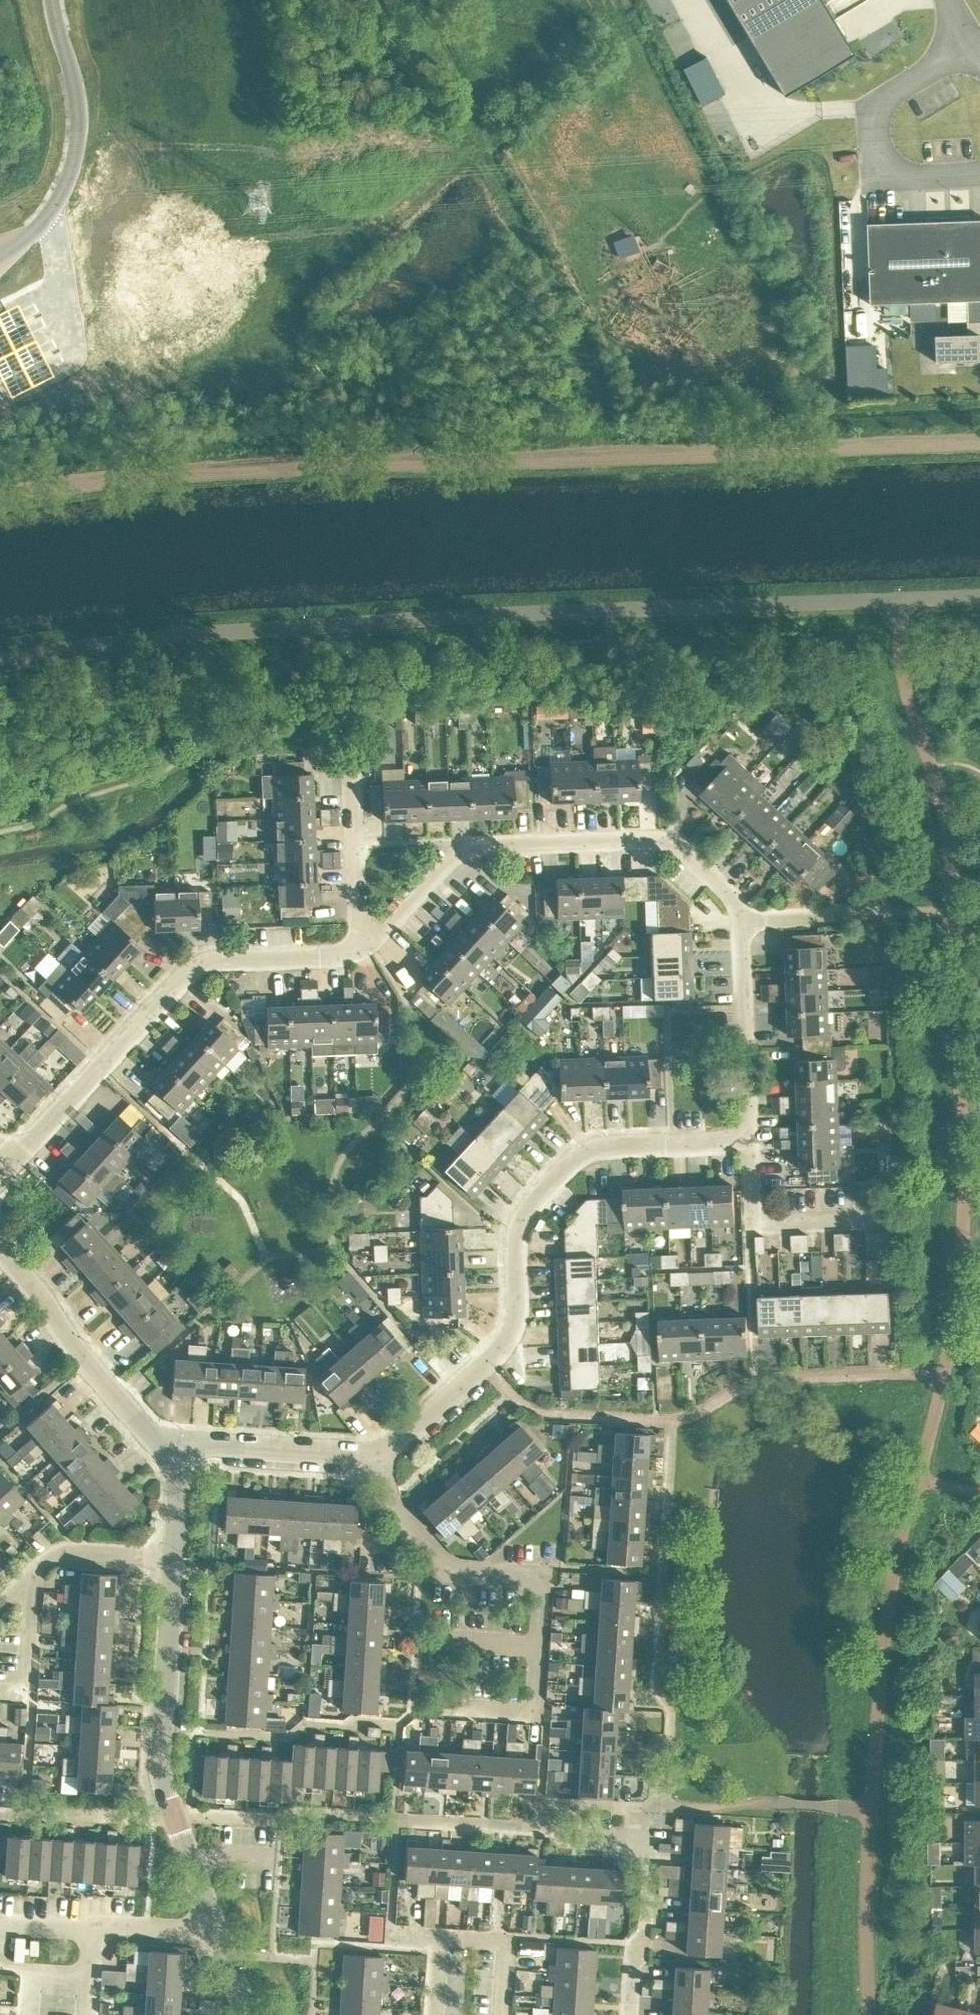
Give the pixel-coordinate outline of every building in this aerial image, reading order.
[(787,98),(857,56),(824,0),(728,0),(787,98)] [(891,20),(908,50),(929,38),(912,8),(891,20)] [(929,223),(868,225),(871,305),(970,302),(979,301),(979,221),(968,221),(968,217),(929,219),(929,223)] [(631,237),(614,243),(619,257),(636,251),(631,237)] [(970,302),(971,322),(968,322),(968,336),(936,337),(937,364),(979,362),(979,301),(970,302)] [(9,302),(0,307),(0,394),(2,397),(45,376),(37,359),(14,311),(9,302)] [(887,346),(851,347),(852,396),(888,394),(887,369),(888,369),(887,346)] [(591,717),(590,703),(582,704),(582,717),(591,717)] [(599,703),(590,703),(591,717),(599,716),(599,703)] [(567,719),(566,705),(555,706),(555,719),(567,719)] [(400,717),(399,708),(387,708),(388,717),(394,717),(400,717)] [(466,722),(465,708),(457,709),(458,722),(465,722),(466,722)] [(474,708),(465,708),(466,722),(474,721),(474,708)] [(423,723),(422,710),(414,711),(414,724),(423,723)] [(431,710),(422,710),(423,723),(431,723),(431,710)] [(654,733),(654,719),(641,720),(641,733),(654,733)] [(797,754),(806,745),(800,739),(792,731),(782,742),(796,755),(797,754)] [(806,745),(797,754),(803,760),(812,750),(806,745)] [(593,761),(592,761),(594,801),(616,800),(614,760),(613,760),(612,747),(593,747),(593,761)] [(692,774),(703,762),(696,755),(685,767),(692,774)] [(636,759),(614,760),(616,800),(638,799),(638,791),(650,790),(649,762),(637,762),(636,759)] [(701,793),(717,809),(744,780),(729,765),(726,767),(717,759),(697,779),(706,788),(701,793)] [(823,778),(829,784),(838,774),(822,759),(813,769),(823,778)] [(271,775),(272,797),(311,796),(310,773),(303,774),(302,761),(273,762),(274,775),(271,775)] [(592,761),(571,762),(573,801),(594,801),(592,761)] [(573,801),(571,762),(548,763),(549,766),(536,766),(537,795),(550,794),(550,802),(573,801)] [(502,776),(490,777),(491,817),(514,816),(514,808),(526,807),(525,780),(529,780),(529,770),(505,771),(502,776)] [(717,809),(733,823),(760,794),(767,787),(751,773),(745,780),(744,780),(717,809)] [(838,774),(829,784),(835,790),(844,780),(838,774)] [(490,777),(468,778),(470,818),(491,817),(490,777)] [(468,778),(447,779),(448,818),(470,818),(468,778)] [(447,779),(425,780),(427,819),(448,818),(447,779)] [(405,820),(403,780),(381,781),(381,784),(369,785),(370,814),(382,813),(383,821),(405,820)] [(425,780),(403,780),(405,820),(427,819),(425,780)] [(733,823),(749,838),(776,809),(760,794),(733,823)] [(272,797),(273,819),(312,817),(311,796),(272,797)] [(825,820),(842,836),(858,819),(841,802),(825,820)] [(319,817),(337,817),(336,808),(319,809),(319,817)] [(749,838),(765,853),(792,824),(776,809),(749,838)] [(273,819),(273,840),(313,839),(313,828),(321,828),(321,825),(337,825),(337,817),(319,817),(312,817),(273,819)] [(225,821),(215,822),(216,832),(226,831),(225,821)] [(765,853),(781,867),(808,838),(792,824),(765,853)] [(808,838),(781,867),(797,883),(803,877),(818,891),(837,870),(822,856),(824,854),(808,838)] [(314,860),(321,860),(338,860),(338,851),(321,852),(314,850),(313,839),(273,840),(274,862),(314,860)] [(232,859),(231,843),(216,844),(217,860),(232,859)] [(274,862),(275,884),(315,882),(314,860),(274,862)] [(338,860),(321,860),(322,869),(339,868),(338,860)] [(634,901),(647,900),(646,875),(633,876),(634,901)] [(656,900),(657,932),(657,933),(689,932),(688,903),(658,875),(646,875),(647,900),(656,900)] [(622,901),(634,901),(633,876),(599,877),(600,917),(623,916),(622,901)] [(579,918),(600,917),(599,877),(577,878),(579,918)] [(556,919),(579,918),(577,878),(555,879),(555,887),(543,888),(544,916),(556,916),(556,919)] [(315,882),(275,884),(276,906),(279,906),(280,918),(308,917),(308,905),(316,904),(315,882)] [(153,884),(119,886),(118,913),(142,934),(150,926),(153,926),(153,930),(176,929),(174,889),(153,890),(153,884)] [(111,920),(96,937),(125,963),(141,947),(135,942),(142,934),(118,913),(119,886),(117,886),(117,895),(101,912),(111,920)] [(197,888),(174,889),(176,929),(198,928),(198,920),(210,919),(209,890),(197,891),(197,888)] [(239,917),(238,896),(233,896),(233,893),(221,893),(222,921),(234,921),(234,917),(239,917)] [(492,897),(477,913),(506,940),(521,924),(519,922),(527,913),(506,893),(498,902),(492,897)] [(32,895),(26,901),(36,910),(42,904),(32,895)] [(36,910),(26,901),(20,907),(30,916),(36,910)] [(436,906),(430,912),(438,920),(439,919),(444,913),(436,906)] [(450,907),(444,913),(457,924),(463,918),(450,907)] [(457,924),(444,913),(439,919),(451,931),(457,924)] [(477,913),(462,929),(491,956),(506,940),(477,913)] [(18,930),(9,922),(4,928),(12,936),(18,930)] [(424,935),(437,947),(442,940),(430,929),(424,935)] [(462,929),(448,945),(477,972),(491,956),(462,929)] [(650,932),(650,955),(690,953),(689,932),(657,933),(657,932),(650,932)] [(786,947),(786,970),(826,968),(825,946),(822,946),(822,934),(793,935),(793,947),(786,947)] [(96,937),(82,952),(111,979),(125,963),(96,937)] [(448,945),(433,961),(462,988),(477,972),(448,945)] [(605,954),(615,963),(621,956),(611,947),(605,954)] [(82,952),(67,968),(96,995),(111,979),(82,952)] [(650,955),(651,977),(691,975),(690,953),(650,955)] [(462,988),(433,961),(418,978),(424,983),(415,992),(436,1011),(445,1002),(447,1004),(462,988)] [(578,973),(578,961),(565,961),(566,973),(578,973)] [(96,995),(67,968),(61,963),(46,979),(37,988),(46,996),(67,1015),(75,1006),(81,1012),(96,995)] [(786,970),(787,991),(827,990),(826,968),(786,970)] [(590,970),(585,976),(594,985),(600,979),(590,970)] [(551,983),(562,993),(570,985),(559,975),(551,983)] [(691,975),(651,977),(652,999),(671,998),(691,998),(692,998),(691,975)] [(594,985),(585,976),(579,982),(589,991),(594,985)] [(343,1004),(330,1004),(332,1044),(353,1043),(352,1004),(351,979),(342,979),(343,1004)] [(316,980),(308,981),(308,998),(317,998),(316,980)] [(308,998),(308,981),(299,981),(300,998),(308,998)] [(763,984),(763,992),(780,992),(780,983),(763,984)] [(3,991),(13,1000),(18,994),(9,985),(3,991)] [(541,1019),(560,998),(548,987),(537,999),(522,1014),(519,1018),(538,1036),(548,1025),(541,1019)] [(787,991),(788,1013),(828,1011),(827,990),(787,991)] [(515,1007),(522,1014),(537,999),(529,992),(521,1001),(515,1007)] [(780,992),(763,992),(763,1001),(780,1000),(780,992)] [(691,998),(671,998),(671,1006),(677,1006),(692,1006),(691,998)] [(240,1000),(241,1019),(252,1019),(252,1015),(253,1015),(253,999),(240,1000)] [(374,1003),(352,1004),(353,1043),(376,1042),(376,1039),(388,1039),(387,1010),(374,1011),(374,1003)] [(330,1004),(308,1005),(310,1045),(332,1044),(330,1004)] [(308,1005),(287,1006),(289,1046),(310,1045),(308,1005)] [(25,1012),(33,1020),(39,1013),(31,1006),(25,1012)] [(289,1046),(287,1006),(264,1007),(265,1015),(253,1015),(252,1015),(252,1019),(254,1044),(266,1043),(266,1047),(289,1046)] [(600,1019),(599,1006),(591,1007),(591,1020),(600,1019)] [(608,1006),(599,1006),(600,1019),(608,1019),(608,1006)] [(569,1007),(570,1021),(578,1020),(578,1007),(569,1007)] [(803,1035),(804,1047),(832,1046),(832,1033),(829,1034),(828,1011),(788,1013),(789,1035),(803,1035)] [(452,1021),(443,1013),(434,1024),(444,1031),(452,1021)] [(886,1014),(874,1015),(874,1025),(887,1025),(886,1014)] [(209,1020),(194,1037),(223,1064),(238,1047),(236,1045),(244,1036),(223,1017),(215,1026),(209,1020)] [(37,1028),(47,1037),(49,1035),(55,1028),(45,1019),(37,1028)] [(65,1037),(56,1028),(55,1028),(49,1035),(60,1046),(67,1038),(65,1037)] [(167,1030),(161,1036),(174,1048),(179,1042),(167,1030)] [(174,1048),(161,1036),(155,1042),(168,1054),(174,1048)] [(194,1037),(179,1053),(208,1080),(223,1064),(194,1037)] [(9,1047),(0,1039),(0,1057),(9,1047)] [(36,1049),(29,1042),(17,1055),(9,1047),(0,1057),(0,1088),(36,1049)] [(251,1045),(245,1048),(251,1061),(257,1059),(251,1045)] [(796,1060),(797,1082),(837,1080),(836,1070),(843,1070),(846,1067),(846,1046),(832,1046),(804,1047),(804,1059),(796,1060)] [(0,1088),(0,1101),(6,1095),(16,1104),(26,1113),(50,1086),(33,1070),(45,1057),(36,1049),(0,1088)] [(179,1053),(164,1069),(193,1096),(208,1080),(179,1053)] [(645,1056),(623,1057),(625,1096),(647,1095),(647,1087),(659,1087),(658,1058),(646,1059),(645,1056)] [(601,1057),(580,1058),(581,1098),(603,1097),(601,1057)] [(623,1057),(601,1057),(603,1097),(625,1096),(623,1057)] [(557,1059),(558,1069),(558,1096),(559,1099),(581,1098),(580,1058),(557,1059)] [(461,1068),(471,1077),(477,1071),(467,1062),(461,1068)] [(540,1065),(516,1090),(540,1112),(541,1111),(555,1096),(558,1096),(558,1069),(545,1070),(540,1065)] [(193,1096),(164,1069),(149,1085),(155,1091),(146,1100),(167,1119),(176,1110),(178,1112),(193,1096)] [(452,1078),(446,1084),(456,1093),(462,1087),(452,1078)] [(797,1082),(798,1104),(838,1102),(837,1080),(797,1082)] [(456,1093),(446,1084),(441,1090),(450,1099),(456,1093)] [(516,1090),(502,1106),(531,1133),(546,1116),(541,1111),(540,1112),(516,1090)] [(773,1096),(774,1105),(791,1104),(790,1095),(773,1096)] [(347,1112),(346,1098),(334,1098),(335,1112),(347,1112)] [(298,1114),(298,1101),(290,1101),(290,1115),(298,1114)] [(798,1104),(799,1125),(838,1124),(838,1102),(798,1104)] [(791,1104),(774,1105),(774,1113),(791,1113),(791,1104)] [(502,1106),(487,1122),(516,1149),(531,1133),(502,1106)] [(423,1110),(417,1116),(427,1125),(433,1119),(423,1110)] [(187,1144),(198,1130),(178,1112),(166,1126),(187,1144)] [(101,1119),(96,1125),(130,1157),(154,1131),(140,1118),(131,1127),(117,1115),(108,1125),(101,1119)] [(427,1125),(417,1116),(411,1122),(421,1131),(427,1125)] [(487,1122),(473,1138),(502,1165),(516,1149),(487,1122)] [(775,1148),(800,1147),(839,1145),(838,1124),(799,1125),(799,1138),(775,1139),(775,1148)] [(96,1138),(88,1147),(115,1172),(130,1157),(96,1125),(90,1132),(96,1138)] [(433,1131),(427,1126),(422,1131),(428,1137),(433,1131)] [(473,1138),(458,1154),(487,1180),(502,1165),(473,1138)] [(111,1168),(88,1147),(81,1155),(66,1141),(58,1150),(66,1157),(100,1188),(115,1172),(111,1168)] [(182,1153),(170,1141),(162,1149),(174,1161),(182,1153)] [(840,1168),(839,1145),(800,1147),(801,1169),(809,1169),(809,1181),(838,1180),(837,1168),(840,1168)] [(487,1180),(458,1154),(443,1170),(472,1197),(487,1180)] [(100,1188),(66,1157),(60,1163),(67,1170),(58,1180),(60,1181),(78,1198),(85,1205),(100,1188)] [(60,1181),(52,1190),(70,1207),(78,1198),(60,1181)] [(140,1197),(148,1189),(139,1182),(132,1190),(140,1197)] [(418,1196),(420,1230),(452,1228),(452,1227),(451,1199),(435,1184),(425,1195),(418,1196)] [(733,1185),(711,1186),(712,1225),(735,1225),(733,1185)] [(711,1186),(689,1187),(690,1226),(712,1225),(711,1186)] [(667,1187),(646,1188),(647,1228),(669,1227),(667,1187)] [(689,1187),(667,1187),(669,1227),(690,1226),(689,1187)] [(624,1197),(611,1197),(612,1222),(625,1222),(625,1229),(647,1228),(646,1188),(623,1189),(624,1197)] [(611,1197),(599,1198),(600,1223),(612,1222),(611,1197)] [(565,1229),(566,1256),(566,1258),(596,1257),(596,1258),(598,1258),(597,1223),(600,1223),(599,1198),(587,1198),(576,1210),(579,1213),(565,1229)] [(347,1203),(348,1216),(364,1215),(363,1202),(347,1203)] [(62,1260),(67,1267),(102,1236),(87,1219),(84,1222),(75,1212),(57,1228),(66,1238),(59,1244),(68,1254),(62,1260)] [(420,1230),(420,1251),(460,1250),(459,1227),(452,1227),(452,1228),(420,1230)] [(882,1231),(882,1248),(891,1248),(890,1231),(882,1231)] [(851,1232),(842,1233),(843,1250),(851,1250),(851,1232)] [(843,1250),(842,1233),(834,1233),(835,1250),(843,1250)] [(800,1252),(799,1234),(791,1235),(792,1252),(800,1252)] [(808,1234),(799,1234),(800,1252),(808,1251),(808,1234)] [(80,1267),(88,1277),(116,1252),(102,1236),(67,1267),(73,1273),(80,1267)] [(755,1236),(756,1253),(764,1253),(764,1236),(755,1236)] [(372,1245),(373,1253),(386,1253),(386,1244),(372,1245)] [(702,1266),(702,1249),(692,1249),(692,1258),(693,1266),(702,1266)] [(420,1251),(421,1273),(461,1271),(460,1250),(420,1251)] [(90,1293),(96,1299),(131,1269),(116,1252),(88,1277),(97,1286),(90,1293)] [(722,1252),(713,1253),(714,1266),(722,1265),(722,1252)] [(386,1253),(373,1253),(373,1261),(386,1261),(386,1253)] [(714,1266),(713,1253),(705,1253),(705,1266),(714,1266)] [(670,1268),(670,1254),(661,1255),(662,1268),(670,1268)] [(678,1254),(670,1254),(670,1268),(679,1267),(678,1254)] [(556,1257),(557,1280),(597,1278),(596,1258),(596,1257),(566,1258),(566,1256),(556,1257)] [(641,1276),(641,1269),(636,1264),(628,1258),(626,1258),(627,1277),(634,1277),(641,1276)] [(644,1259),(636,1260),(636,1264),(641,1269),(645,1269),(644,1259)] [(172,1263),(166,1268),(172,1275),(178,1270),(172,1263)] [(108,1300),(117,1309),(145,1285),(131,1269),(96,1299),(102,1306),(108,1300)] [(723,1283),(722,1270),(714,1271),(714,1284),(723,1283)] [(730,1270),(722,1270),(723,1283),(731,1283),(730,1270)] [(421,1273),(422,1294),(462,1293),(461,1271),(421,1273)] [(679,1285),(679,1272),(670,1272),(671,1285),(679,1285)] [(687,1272),(679,1272),(679,1285),(688,1285),(687,1272)] [(802,1285),(801,1274),(792,1274),(793,1285),(802,1285)] [(648,1285),(648,1276),(641,1276),(634,1277),(635,1285),(648,1285)] [(557,1280),(558,1301),(598,1300),(597,1278),(557,1280)] [(119,1325),(124,1331),(159,1301),(145,1285),(117,1309),(125,1319),(119,1325)] [(386,1287),(386,1296),(399,1295),(399,1287),(386,1287)] [(889,1291),(866,1292),(868,1332),(890,1331),(889,1291)] [(866,1292),(845,1293),(846,1333),(868,1332),(866,1292)] [(462,1293),(422,1294),(423,1317),(463,1315),(462,1293)] [(845,1293),(823,1294),(825,1333),(846,1333),(845,1293)] [(823,1294),(802,1295),(803,1334),(825,1333),(823,1294)] [(399,1295),(386,1296),(387,1304),(400,1304),(399,1295)] [(782,1335),(780,1295),(758,1296),(759,1336),(782,1335)] [(802,1295),(780,1295),(782,1335),(803,1334),(802,1295)] [(558,1301),(559,1323),(598,1321),(598,1300),(558,1301)] [(159,1301),(124,1331),(130,1338),(137,1332),(154,1352),(182,1327),(159,1301)] [(636,1312),(636,1320),(649,1319),(649,1311),(636,1312)] [(746,1317),(724,1318),(726,1357),(748,1356),(746,1317)] [(360,1318),(353,1324),(386,1361),(395,1353),(400,1358),(407,1352),(380,1321),(370,1330),(360,1318)] [(702,1318),(681,1319),(682,1359),(704,1358),(702,1318)] [(724,1318),(702,1318),(704,1358),(726,1357),(724,1318)] [(649,1319),(636,1320),(637,1328),(650,1328),(649,1319)] [(682,1359),(681,1319),(658,1320),(660,1360),(682,1359)] [(559,1323),(560,1344),(599,1343),(598,1321),(559,1323)] [(357,1342),(348,1350),(374,1380),(381,1375),(376,1369),(386,1361),(353,1324),(346,1330),(357,1342)] [(297,1325),(293,1328),(303,1350),(312,1343),(297,1325)] [(25,1348),(20,1342),(13,1348),(4,1338),(0,1342),(0,1370),(25,1348)] [(560,1344),(561,1366),(600,1365),(599,1343),(560,1344)] [(181,1393),(193,1394),(196,1344),(187,1344),(186,1360),(173,1359),(171,1399),(180,1400),(181,1393)] [(205,1402),(214,1402),(217,1362),(204,1361),(205,1345),(203,1345),(197,1345),(196,1344),(193,1394),(206,1395),(205,1402)] [(224,1396),(236,1397),(239,1347),(231,1347),(230,1363),(217,1362),(214,1402),(223,1403),(224,1396)] [(248,1404),(257,1405),(260,1365),(247,1364),(248,1348),(239,1347),(236,1397),(249,1397),(248,1404)] [(328,1347),(321,1352),(353,1390),(363,1381),(368,1387),(374,1380),(348,1350),(338,1358),(328,1347)] [(0,1370),(0,1390),(14,1405),(28,1393),(27,1391),(33,1385),(27,1377),(33,1371),(24,1361),(31,1355),(25,1348),(0,1370)] [(267,1398),(279,1399),(282,1350),(274,1349),(273,1365),(260,1365),(257,1405),(266,1406),(267,1398)] [(282,1350),(279,1399),(292,1400),(292,1407),(301,1408),(304,1367),(290,1367),(291,1351),(282,1350)] [(353,1390),(321,1352),(314,1358),(325,1370),(315,1379),(341,1410),(349,1403),(344,1398),(353,1390)] [(638,1355),(638,1363),(651,1363),(651,1354),(638,1355)] [(651,1363),(638,1363),(639,1371),(652,1371),(651,1363)] [(600,1365),(561,1366),(562,1389),(601,1387),(600,1365)] [(22,1445),(27,1452),(65,1419),(57,1410),(62,1405),(56,1398),(25,1425),(34,1435),(22,1445)] [(45,1448),(54,1458),(84,1431),(79,1424),(73,1429),(65,1419),(27,1452),(33,1459),(45,1448)] [(512,1431),(503,1440),(535,1477),(545,1488),(552,1482),(531,1459),(541,1450),(515,1420),(508,1426),(512,1431)] [(50,1478),(56,1484),(93,1452),(85,1442),(90,1438),(84,1431),(54,1458),(62,1467),(50,1478)] [(597,1443),(596,1453),(646,1456),(646,1443),(654,1444),(654,1434),(614,1431),(613,1444),(597,1443)] [(489,1443),(482,1449),(509,1479),(518,1471),(529,1483),(535,1477),(503,1440),(493,1448),(489,1443)] [(22,1445),(5,1459),(11,1466),(27,1452),(22,1445)] [(480,1460),(470,1468),(503,1505),(510,1499),(499,1487),(509,1479),(482,1449),(475,1454),(480,1460)] [(596,1461),(596,1453),(576,1451),(576,1452),(576,1460),(596,1461)] [(33,1459),(27,1452),(23,1457),(29,1464),(33,1459)] [(74,1481),(83,1490),(113,1464),(107,1457),(102,1461),(93,1452),(56,1484),(62,1491),(74,1481)] [(645,1468),(646,1456),(596,1453),(596,1461),(612,1462),(611,1475),(651,1478),(652,1469),(645,1468)] [(113,1464),(83,1490),(91,1500),(69,1518),(75,1525),(85,1517),(122,1484),(114,1475),(119,1470),(113,1464)] [(456,1471),(449,1477),(476,1507),(485,1499),(496,1511),(503,1505),(470,1468),(461,1476),(456,1471)] [(9,1521),(15,1516),(10,1511),(24,1499),(0,1472),(0,1511),(9,1521)] [(592,1483),(592,1475),(576,1474),(576,1482),(592,1483)] [(594,1492),(594,1495),(643,1499),(644,1486),(651,1487),(651,1478),(611,1475),(610,1488),(594,1487),(594,1492)] [(447,1488),(438,1497),(470,1534),(476,1528),(477,1528),(467,1516),(476,1507),(449,1477),(443,1483),(447,1488)] [(535,1478),(528,1484),(533,1490),(540,1484),(535,1478)] [(130,1494),(122,1484),(85,1517),(90,1524),(102,1513),(111,1523),(142,1496),(135,1489),(130,1494)] [(235,1546),(244,1547),(247,1498),(235,1497),(235,1490),(226,1489),(223,1529),(236,1530),(235,1546)] [(254,1531),(267,1532),(269,1492),(260,1491),(260,1498),(247,1498),(244,1547),(253,1547),(254,1531)] [(278,1549),(287,1550),(290,1500),(278,1500),(278,1492),(269,1492),(267,1532),(279,1533),(278,1549)] [(297,1534),(310,1535),(312,1495),(304,1494),(303,1501),(290,1500),(287,1550),(296,1550),(297,1534)] [(321,1552),(331,1553),(334,1503),(321,1502),(321,1495),(312,1495),(310,1535),(323,1536),(321,1552)] [(642,1511),(643,1499),(594,1495),(593,1497),(593,1504),(609,1505),(608,1518),(648,1521),(649,1512),(642,1511)] [(355,1518),(356,1498),(347,1497),(346,1504),(334,1503),(331,1553),(339,1553),(340,1537),(354,1538),(354,1537),(355,1518)] [(470,1534),(438,1497),(428,1505),(424,1500),(417,1506),(443,1536),(453,1528),(464,1540),(470,1534)] [(510,1499),(503,1505),(508,1512),(512,1515),(519,1509),(510,1499)] [(568,1503),(567,1512),(576,1512),(577,1503),(568,1503)] [(503,1505),(496,1511),(502,1518),(508,1512),(503,1505)] [(3,1526),(9,1521),(0,1511),(0,1523),(3,1526)] [(16,1516),(10,1522),(16,1529),(22,1523),(16,1516)] [(591,1530),(591,1539),(640,1542),(641,1529),(648,1530),(648,1521),(608,1518),(607,1531),(591,1530)] [(476,1528),(470,1534),(477,1541),(483,1535),(476,1528)] [(979,1553),(979,1539),(979,1538),(971,1546),(979,1554),(979,1553)] [(640,1542),(591,1539),(590,1548),(606,1549),(605,1562),(646,1564),(646,1555),(639,1555),(640,1542)] [(11,1557),(17,1551),(10,1544),(4,1549),(11,1557)] [(472,1552),(480,1562),(488,1555),(480,1546),(472,1552)] [(959,1577),(973,1563),(963,1553),(949,1567),(959,1577)] [(320,1568),(329,1568),(330,1558),(321,1558),(320,1568)] [(254,1569),(254,1559),(245,1559),(244,1568),(254,1569)] [(947,1586),(957,1576),(949,1569),(940,1579),(947,1586)] [(64,1584),(63,1593),(112,1596),(113,1583),(120,1584),(121,1574),(108,1573),(81,1572),(80,1572),(80,1585),(64,1584)] [(234,1572),(233,1598),(278,1601),(278,1593),(272,1592),(273,1574),(234,1572)] [(297,1583),(310,1583),(310,1573),(298,1572),(297,1583)] [(583,1598),(583,1599),(632,1602),(633,1589),(640,1590),(641,1580),(600,1578),(599,1591),(583,1590),(571,1590),(571,1598),(583,1598)] [(332,1600),(332,1601),(381,1604),(382,1591),(389,1592),(390,1582),(349,1579),(349,1593),(333,1592),(316,1591),(315,1599),(332,1600)] [(78,1603),(78,1615),(118,1618),(119,1609),(112,1609),(112,1596),(63,1593),(62,1602),(78,1603)] [(565,1609),(566,1598),(555,1597),(554,1608),(565,1609)] [(233,1598),(231,1623),(270,1625),(271,1608),(277,1608),(278,1601),(233,1598)] [(598,1609),(597,1621),(638,1624),(638,1615),(631,1614),(632,1602),(583,1599),(582,1608),(598,1609)] [(347,1611),(347,1623),(387,1626),(388,1617),(380,1616),(381,1604),(332,1601),(332,1610),(347,1611)] [(61,1627),(60,1636),(110,1639),(110,1626),(117,1627),(118,1618),(78,1615),(77,1628),(61,1627)] [(581,1633),(580,1642),(629,1645),(630,1632),(637,1633),(638,1624),(597,1621),(596,1634),(581,1633)] [(231,1623),(229,1648),(274,1651),(275,1643),(268,1643),(270,1625),(231,1623)] [(329,1642),(329,1644),(379,1647),(379,1634),(386,1635),(387,1626),(347,1623),(346,1636),(330,1635),(329,1642)] [(550,1631),(549,1640),(560,1640),(560,1632),(550,1631)] [(329,1642),(330,1635),(322,1634),(321,1642),(329,1642)] [(76,1646),(75,1658),(115,1661),(116,1652),(109,1652),(110,1639),(60,1636),(60,1645),(76,1646)] [(595,1652),(595,1664),(635,1667),(636,1658),(629,1658),(629,1645),(580,1642),(579,1651),(595,1652)] [(345,1654),(344,1666),(384,1669),(385,1660),(378,1659),(379,1647),(329,1644),(329,1649),(329,1653),(345,1654)] [(229,1648),(228,1673),(266,1676),(267,1658),(274,1659),(274,1651),(229,1648)] [(58,1670),(57,1679),(107,1682),(108,1670),(115,1670),(115,1661),(75,1658),(74,1671),(58,1670)] [(547,1661),(546,1670),(557,1670),(557,1662),(547,1661)] [(578,1676),(577,1685),(626,1688),(627,1676),(634,1676),(635,1667),(595,1664),(594,1677),(578,1676)] [(327,1678),(327,1687),(376,1690),(377,1677),(384,1678),(384,1669),(344,1666),(343,1679),(327,1678)] [(228,1673),(226,1698),(271,1701),(271,1693),(265,1693),(266,1676),(228,1673)] [(49,1687),(57,1688),(57,1679),(52,1678),(37,1678),(37,1686),(49,1687)] [(72,1702),(81,1703),(81,1702),(112,1704),(113,1695),(106,1695),(107,1682),(57,1679),(57,1688),(73,1689),(72,1702)] [(593,1695),(592,1707),(592,1708),(623,1710),(632,1711),(633,1701),(626,1701),(626,1688),(577,1685),(577,1694),(593,1695)] [(376,1690),(327,1687),(326,1696),(342,1697),(341,1710),(382,1713),(382,1703),(375,1703),(376,1690)] [(271,1701),(226,1698),(225,1724),(263,1726),(264,1708),(270,1709),(271,1701)] [(65,1714),(64,1723),(113,1726),(114,1713),(121,1714),(122,1704),(112,1704),(81,1702),(81,1703),(81,1715),(65,1714)] [(307,1705),(306,1717),(318,1717),(318,1706),(307,1705)] [(566,1719),(565,1727),(614,1731),(615,1718),(622,1718),(623,1710),(592,1708),(592,1707),(582,1706),(582,1720),(566,1719)] [(13,1725),(24,1725),(25,1708),(14,1707),(13,1725)] [(976,1738),(979,1738),(979,1716),(976,1716),(966,1716),(966,1738),(976,1738)] [(552,1717),(551,1725),(563,1726),(563,1718),(552,1717)] [(55,1731),(63,1731),(64,1723),(55,1723),(55,1731)] [(79,1732),(79,1745),(119,1748),(119,1739),(112,1738),(113,1726),(64,1723),(63,1731),(79,1732)] [(506,1723),(505,1740),(514,1741),(515,1723),(506,1723)] [(7,1775),(7,1783),(17,1783),(19,1743),(6,1742),(7,1726),(0,1726),(0,1775),(7,1775)] [(49,1741),(50,1727),(36,1726),(35,1740),(49,1741)] [(366,1736),(379,1737),(380,1727),(367,1726),(366,1736)] [(580,1737),(580,1750),(620,1753),(621,1744),(614,1743),(614,1731),(565,1727),(564,1736),(580,1737)] [(412,1784),(424,1785),(428,1735),(419,1735),(418,1751),(404,1750),(402,1790),(411,1791),(412,1784)] [(436,1792),(445,1793),(448,1753),(436,1752),(437,1736),(428,1735),(424,1785),(437,1785),(436,1792)] [(455,1787),(467,1787),(471,1738),(462,1737),(461,1753),(448,1753),(445,1793),(454,1794),(455,1787)] [(480,1795),(489,1796),(491,1755),(479,1755),(480,1739),(471,1738),(467,1787),(480,1788),(480,1795)] [(498,1789),(511,1790),(514,1741),(505,1740),(504,1756),(491,1755),(489,1796),(497,1796),(498,1789)] [(514,1741),(511,1790),(523,1791),(523,1798),(532,1799),(535,1760),(535,1758),(522,1757),(523,1741),(514,1741)] [(291,1744),(290,1760),(291,1760),(289,1784),(290,1784),(333,1787),(336,1747),(323,1746),(313,1745),(291,1744)] [(62,1757),(61,1766),(110,1769),(111,1756),(118,1757),(119,1748),(79,1745),(78,1758),(62,1757)] [(336,1747),(333,1787),(376,1790),(377,1770),(378,1763),(378,1757),(379,1750),(379,1749),(357,1748),(347,1747),(336,1747)] [(563,1762),(562,1771),(612,1774),(612,1761),(619,1762),(620,1753),(580,1750),(579,1763),(563,1762)] [(201,1794),(245,1797),(248,1757),(236,1756),(226,1756),(204,1754),(204,1755),(204,1761),(203,1768),(203,1775),(201,1794)] [(248,1757),(245,1797),(289,1800),(290,1784),(289,1784),(291,1760),(290,1760),(270,1758),(260,1758),(248,1757)] [(110,1769),(61,1766),(61,1775),(77,1776),(76,1789),(116,1792),(117,1782),(110,1781),(110,1769)] [(560,1781),(560,1771),(547,1771),(546,1781),(560,1781)] [(612,1774),(562,1771),(562,1779),(578,1780),(577,1794),(617,1796),(618,1787),(611,1786),(612,1774)] [(30,1792),(40,1793),(40,1780),(31,1779),(30,1792)] [(976,1781),(966,1781),(966,1804),(977,1804),(979,1804),(979,1781),(976,1781)] [(966,1842),(977,1842),(979,1842),(979,1819),(977,1819),(966,1819),(966,1842)] [(671,1834),(670,1843),(725,1846),(727,1824),(694,1822),(693,1835),(671,1834)] [(48,1878),(51,1838),(39,1837),(40,1825),(29,1824),(29,1837),(7,1835),(7,1836),(0,1836),(0,1855),(6,1856),(4,1876),(48,1878)] [(48,1878),(86,1881),(89,1841),(73,1840),(73,1827),(63,1826),(62,1839),(51,1838),(48,1878)] [(89,1841),(86,1881),(135,1884),(136,1864),(146,1865),(147,1845),(137,1845),(137,1844),(116,1843),(116,1830),(106,1829),(105,1842),(89,1841)] [(304,1831),(303,1857),(347,1860),(348,1852),(342,1852),(342,1847),(359,1848),(360,1831),(343,1830),(343,1834),(304,1831)] [(376,1836),(375,1849),(385,1849),(386,1837),(376,1836)] [(416,1896),(425,1897),(428,1847),(415,1847),(415,1840),(406,1839),(403,1879),(417,1880),(416,1896)] [(428,1847),(425,1897),(433,1897),(435,1897),(446,1898),(447,1882),(450,1842),(441,1841),(440,1848),(428,1847)] [(450,1842),(447,1882),(460,1883),(459,1899),(467,1900),(468,1888),(471,1850),(458,1849),(459,1842),(450,1842)] [(976,1864),(979,1864),(979,1842),(977,1842),(966,1842),(967,1864),(976,1864)] [(660,1843),(660,1851),(670,1852),(670,1843),(660,1843)] [(691,1853),(691,1866),(724,1868),(725,1846),(670,1843),(670,1852),(691,1853)] [(467,1900),(466,1915),(475,1916),(476,1900),(478,1884),(490,1885),(493,1845),(484,1844),(483,1851),(471,1850),(468,1888),(467,1900)] [(502,1902),(510,1902),(514,1853),(501,1852),(502,1845),(493,1845),(490,1885),(503,1886),(502,1902)] [(521,1887),(533,1888),(535,1857),(536,1857),(536,1848),(527,1847),(526,1854),(514,1853),(510,1902),(520,1903),(521,1887)] [(928,1855),(928,1864),(931,1864),(940,1864),(940,1854),(931,1854),(928,1855)] [(303,1857),(301,1882),(340,1884),(341,1867),(347,1867),(347,1860),(303,1857)] [(544,1914),(553,1915),(556,1865),(544,1865),(544,1858),(536,1857),(535,1857),(533,1888),(532,1897),(545,1898),(544,1914)] [(563,1899),(576,1900),(578,1860),(569,1859),(569,1866),(556,1865),(553,1915),(562,1915),(563,1899)] [(587,1917),(596,1917),(599,1868),(587,1867),(587,1860),(578,1860),(576,1900),(588,1901),(587,1917)] [(599,1868),(596,1917),(604,1918),(605,1918),(606,1902),(619,1903),(622,1863),(612,1862),(612,1869),(599,1868)] [(668,1877),(667,1886),(723,1889),(724,1868),(691,1866),(690,1878),(668,1877)] [(372,1873),(371,1885),(383,1886),(384,1874),(372,1873)] [(301,1882),(299,1907),(344,1910),(345,1902),(338,1902),(340,1884),(301,1882)] [(747,1883),(736,1883),(735,1892),(746,1893),(747,1883)] [(657,1894),(667,1895),(667,1887),(667,1886),(657,1886),(657,1894)] [(689,1896),(688,1909),(721,1911),(723,1889),(667,1886),(667,1895),(689,1896)] [(374,1902),(385,1902),(385,1891),(375,1890),(374,1902)] [(344,1910),(299,1907),(297,1933),(336,1935),(337,1917),(344,1918),(344,1910)] [(665,1920),(664,1929),(720,1933),(721,1911),(688,1909),(687,1921),(665,1920)] [(363,1933),(381,1934),(382,1910),(364,1910),(363,1933)] [(521,1929),(530,1930),(531,1918),(522,1917),(521,1929)] [(604,1918),(596,1917),(595,1937),(603,1937),(604,1918)] [(941,1929),(942,1919),(933,1918),(933,1929),(941,1929)] [(477,1929),(487,1930),(488,1922),(477,1921),(477,1929)] [(720,1933),(664,1929),(664,1938),(686,1939),(685,1953),(718,1955),(720,1933)] [(520,1940),(519,1954),(528,1955),(529,1941),(520,1940)] [(549,1964),(548,1972),(593,1975),(595,1949),(556,1947),(555,1965),(549,1964)] [(125,1961),(125,1970),(180,1974),(181,1952),(148,1950),(147,1963),(125,1961)] [(343,1954),(341,1979),(386,1982),(387,1975),(380,1974),(382,1956),(343,1954)] [(956,1974),(968,1974),(968,1965),(956,1965),(956,1974)] [(99,1966),(99,1981),(123,1982),(123,1966),(99,1966)] [(651,1978),(651,1987),(706,1990),(707,1968),(674,1966),(673,1979),(651,1978)] [(146,1981),(145,1993),(178,1996),(180,1974),(125,1970),(124,1979),(146,1981)] [(554,1980),(553,1997),(592,2000),(593,1975),(548,1972),(548,1980),(554,1980)] [(341,1979),(340,2005),(378,2007),(379,1990),(386,1990),(386,1982),(341,1979)] [(514,1980),(514,1990),(523,1990),(523,1980),(514,1980)] [(672,1997),(671,2010),(704,2012),(706,1990),(651,1987),(650,1996),(672,1997)] [(122,2014),(144,2014),(177,2014),(178,1996),(145,1993),(144,2006),(122,2005),(122,2014)] [(548,2006),(548,1998),(536,1997),(535,2004),(548,2006)] [(546,2014),(591,2014),(592,2000),(553,1997),(552,2014),(546,2014)] [(214,2014),(215,2000),(198,1999),(198,2013),(214,2014)] [(937,2003),(929,2001),(925,2014),(926,2014),(933,2014),(937,2003)] [(107,2013),(108,2003),(99,2002),(98,2012),(107,2013)] [(958,2008),(937,2003),(933,2014),(957,2014),(958,2008)] [(339,2014),(378,2014),(378,2007),(340,2005),(339,2014)]
